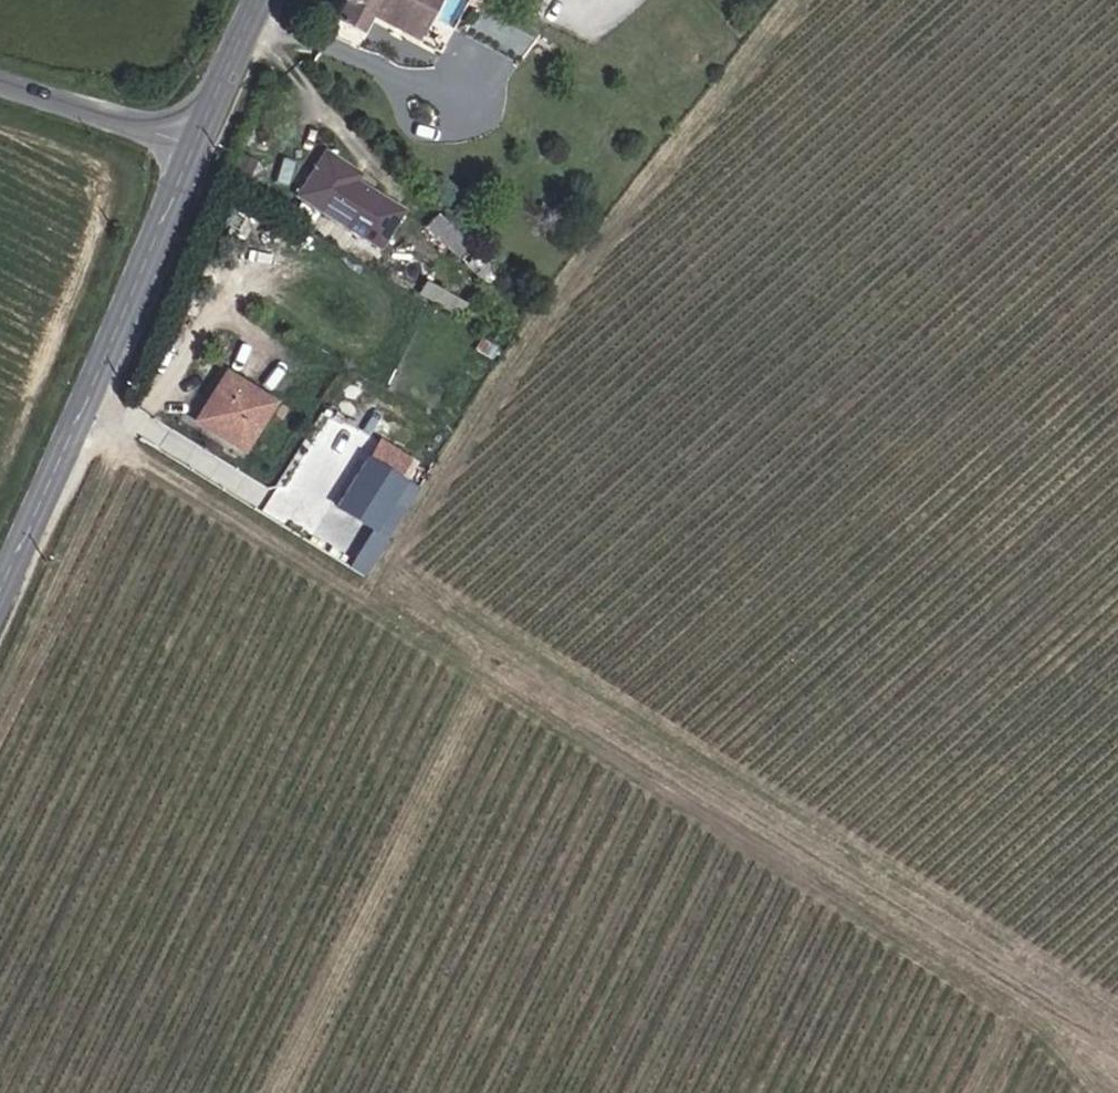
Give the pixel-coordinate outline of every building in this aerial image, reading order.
[(411,2),(406,0),(344,0),(342,5),(344,6),(335,27),(359,38),(369,18),(417,40),(435,0),(413,0),(411,2)] [(350,175),(317,155),(290,197),(372,248),(394,212),(345,183),(350,175)] [(445,261),(458,248),(429,216),(415,229),(445,261)] [(425,299),(432,288),(418,279),(411,290),(425,299)] [(446,312),(453,301),(432,288),(425,299),(446,312)] [(191,419),(237,448),(268,401),(221,372),(191,419)] [(332,508),(367,531),(398,484),(362,461),(332,508)]
